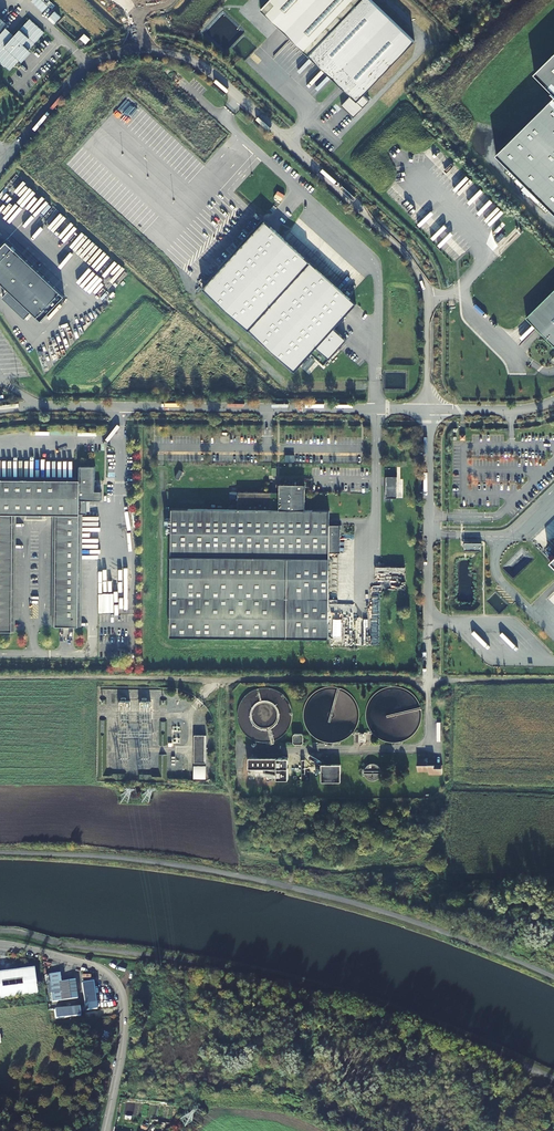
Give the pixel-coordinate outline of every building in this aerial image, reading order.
[(351,96),(341,106),(354,118),(369,101),(363,95),(415,41),(371,0),(269,0),(260,9),(339,85),(351,96)] [(10,2),(6,7),(11,12),(16,7),(10,2)] [(9,24),(0,16),(0,35),(9,24)] [(30,19),(10,40),(7,37),(0,45),(0,62),(10,71),(19,60),(22,62),(31,52),(29,50),(45,32),(30,19)] [(535,73),(553,92),(553,54),(535,73)] [(496,156),(553,214),(553,99),(496,156)] [(265,221),(203,289),(294,372),(311,354),(324,366),(347,340),(334,329),(357,304),(265,221)] [(0,248),(0,282),(9,291),(31,312),(41,321),(65,296),(7,241),(0,248)] [(526,318),(553,346),(553,290),(526,318)] [(12,631),(13,514),(26,514),(26,519),(44,519),(44,514),(57,515),(55,626),(66,626),(79,626),(80,514),(87,514),(87,500),(102,500),(102,491),(95,491),(95,466),(80,466),(80,480),(0,479),(0,631),(12,631)] [(386,482),(386,498),(397,498),(397,482),(386,482)] [(238,509),(171,509),(170,637),(328,638),(329,552),(329,535),(341,535),(341,525),(329,525),(330,510),(305,510),(305,485),(288,484),(279,484),(279,493),(238,492),(238,509)] [(329,535),(329,552),(340,553),(341,535),(329,535)] [(206,734),(195,734),(195,761),(206,761),(206,734)] [(294,735),(293,737),(293,744),(295,745),(303,745),(304,744),(304,736),(303,735),(294,735)] [(289,759),(249,758),(249,767),(277,767),(277,780),(288,780),(289,759)] [(419,772),(430,773),(430,774),(436,774),(436,766),(429,766),(429,761),(419,761),(419,772)] [(207,765),(194,765),(194,777),(207,777),(207,765)] [(374,765),(371,766),(370,766),(367,768),(366,770),(365,774),(365,776),(366,778),(369,781),(372,782),(375,782),(379,780),(381,778),(381,776),(381,771),(380,768),(377,766),(374,765)] [(341,766),(323,766),(324,783),(341,782),(341,766)] [(37,997),(34,971),(0,975),(0,1001),(37,997)] [(61,975),(50,976),(53,1004),(78,1001),(75,983),(62,984),(61,975)] [(93,985),(82,987),(85,1015),(97,1013),(93,985)] [(79,1011),(54,1014),(55,1023),(79,1020),(79,1011)]
